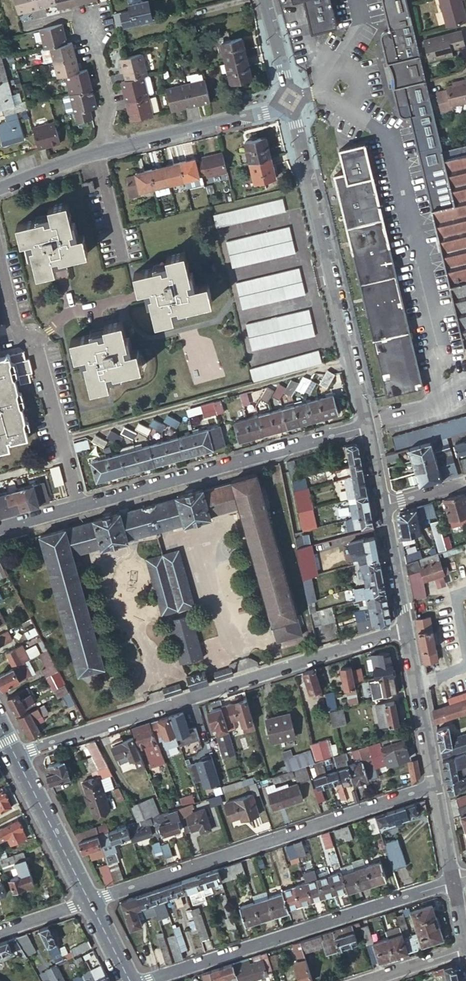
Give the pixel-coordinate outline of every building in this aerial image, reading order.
[(36,0),(15,0),(19,12),(38,7),(36,0)] [(116,25),(152,17),(148,0),(134,0),(129,1),(130,8),(113,11),(116,25)] [(311,32),(337,26),(331,0),(304,0),(311,32)] [(387,20),(410,14),(407,2),(407,0),(382,0),(387,20)] [(447,27),(465,21),(465,17),(461,0),(440,0),(447,27)] [(410,14),(387,20),(389,30),(383,31),(382,33),(381,34),(380,35),(381,39),(387,63),(391,71),(392,74),(393,78),(393,86),(392,86),(398,112),(399,114),(400,116),(401,116),(403,116),(406,116),(410,115),(412,127),(435,122),(410,14)] [(67,41),(63,23),(42,28),(46,46),(51,45),(67,41)] [(451,48),(465,45),(462,30),(424,40),(429,60),(453,54),(451,48)] [(226,63),(247,58),(242,38),(221,43),(226,63)] [(72,40),(67,41),(51,45),(55,60),(76,55),(72,40)] [(120,57),(126,79),(143,75),(148,73),(142,51),(120,57)] [(8,82),(0,52),(0,85),(8,82)] [(80,69),(76,55),(55,60),(59,75),(66,73),(80,69)] [(252,78),(247,58),(226,63),(231,83),(252,78)] [(71,92),(92,87),(87,68),(80,69),(66,73),(71,92)] [(126,79),(121,80),(126,100),(148,95),(148,94),(153,92),(154,91),(150,75),(148,73),(143,75),(126,79)] [(191,106),(210,101),(204,79),(186,83),(191,106)] [(465,102),(465,81),(446,85),(447,89),(437,91),(441,111),(452,108),(452,105),(465,102)] [(0,85),(0,112),(4,111),(8,110),(9,117),(17,115),(8,82),(0,85)] [(172,110),(191,106),(186,83),(166,88),(172,110)] [(71,92),(79,122),(92,119),(90,109),(97,107),(92,87),(71,92)] [(126,100),(131,119),(153,114),(148,95),(126,100)] [(17,115),(9,117),(11,123),(8,124),(0,126),(0,130),(4,147),(24,142),(17,115)] [(32,126),(38,149),(60,142),(54,120),(32,126)] [(412,127),(413,131),(439,239),(465,233),(465,144),(442,150),(435,122),(412,127)] [(249,162),(270,157),(265,137),(245,142),(249,162)] [(347,182),(373,176),(365,143),(339,149),(344,173),(347,182)] [(203,156),(208,178),(229,173),(224,151),(203,156)] [(275,177),(270,157),(249,162),(254,183),(275,177)] [(195,158),(179,162),(184,181),(200,176),(195,158)] [(179,162),(164,166),(169,184),(184,181),(179,162)] [(150,170),(154,188),(156,188),(168,185),(169,184),(164,166),(150,170)] [(140,192),(154,188),(150,170),(136,173),(136,176),(140,191),(140,192)] [(344,173),(334,175),(360,284),(396,276),(389,244),(373,176),(347,182),(344,173)] [(140,191),(136,176),(125,179),(130,194),(140,191)] [(84,193),(93,191),(91,183),(82,184),(84,193)] [(168,185),(156,188),(157,194),(169,191),(168,185)] [(218,227),(287,210),(284,197),(215,215),(218,227)] [(58,259),(86,253),(81,234),(72,236),(69,236),(67,231),(71,230),(64,202),(45,206),(48,217),(49,219),(44,221),(44,218),(16,224),(21,243),(27,241),(31,240),(32,246),(29,247),(36,275),(54,270),(52,261),(51,257),(57,256),(58,259)] [(234,267),(297,251),(291,225),(228,241),(234,267)] [(439,239),(442,251),(449,278),(459,276),(461,283),(465,282),(465,233),(439,239)] [(180,311),(213,303),(208,281),(192,285),(189,286),(187,280),(191,279),(184,251),(165,256),(167,264),(168,268),(162,269),(161,265),(133,272),(138,291),(148,289),(152,288),(153,294),(149,295),(156,323),(175,319),(173,313),(172,309),(179,307),(180,311)] [(245,308),(308,293),(301,266),(238,282),(245,308)] [(403,303),(396,276),(360,284),(367,312),(403,303)] [(459,276),(449,278),(451,286),(461,283),(459,276)] [(465,346),(465,282),(461,283),(451,286),(465,346)] [(367,312),(377,354),(412,346),(403,303),(367,312)] [(255,350),(318,334),(312,307),(249,323),(255,350)] [(115,375),(143,368),(137,348),(130,349),(126,351),(125,344),(129,344),(123,320),(104,325),(106,330),(107,333),(100,335),(100,331),(70,338),(75,358),(84,356),(87,355),(88,361),(85,362),(92,390),(111,385),(108,376),(108,372),(114,371),(115,375)] [(387,397),(420,388),(422,388),(412,346),(377,354),(387,397)] [(255,378),(325,361),(321,348),(252,366),(255,378)] [(33,373),(30,359),(26,360),(24,352),(8,356),(7,354),(3,357),(0,358),(0,452),(10,449),(8,440),(11,440),(12,442),(28,438),(14,381),(20,380),(21,385),(31,383),(29,374),(33,373)] [(334,374),(327,370),(322,378),(319,383),(327,387),(334,374)] [(303,393),(310,381),(302,377),(298,384),(296,389),(303,393)] [(296,389),(298,384),(291,380),(286,387),(284,392),(291,396),(296,389)] [(315,384),(310,381),(303,393),(308,396),(315,384)] [(284,392),(286,387),(279,383),(274,391),(272,395),(279,400),(284,392)] [(267,387),(260,398),(267,403),(272,395),(274,391),(267,387)] [(239,395),(241,403),(255,399),(253,391),(239,395)] [(318,399),(323,418),(338,414),(333,395),(318,399)] [(311,421),(323,418),(318,399),(306,402),(311,421)] [(205,419),(218,416),(214,401),(201,405),(203,413),(205,419)] [(299,425),(311,421),(306,402),(294,406),(299,425)] [(203,413),(201,405),(186,409),(188,417),(203,413)] [(287,428),(299,425),(294,406),(282,409),(287,428)] [(282,409),(270,412),(275,431),(287,428),(282,409)] [(270,412),(258,416),(263,434),(275,431),(270,412)] [(164,421),(176,428),(180,421),(168,414),(164,421)] [(263,434),(258,416),(246,419),(251,438),(263,434)] [(391,437),(395,452),(397,452),(408,449),(430,443),(450,437),(465,433),(465,416),(391,437)] [(149,425),(162,432),(166,426),(153,418),(149,425)] [(251,438),(246,419),(234,422),(239,441),(251,438)] [(135,429),(147,436),(151,430),(148,428),(139,423),(135,429)] [(221,426),(207,430),(213,448),(226,445),(221,426)] [(121,433),(133,440),(136,434),(133,432),(124,427),(121,433)] [(110,430),(106,437),(118,444),(122,437),(119,436),(110,430)] [(193,434),(198,452),(213,448),(207,430),(199,432),(193,434)] [(465,452),(465,433),(450,437),(456,455),(465,452)] [(96,434),(92,441),(104,448),(108,441),(105,439),(96,434)] [(184,456),(198,452),(193,434),(179,438),(184,456)] [(169,460),(184,456),(179,438),(164,442),(169,460)] [(87,439),(73,443),(76,450),(89,447),(87,439)] [(155,464),(169,460),(164,442),(150,446),(155,464)] [(350,465),(361,462),(360,453),(358,446),(354,443),(338,448),(339,454),(347,452),(350,465)] [(432,449),(430,443),(408,449),(411,462),(412,462),(450,451),(448,445),(432,449)] [(126,472),(140,468),(135,450),(135,446),(120,450),(121,454),(126,472)] [(140,468),(155,464),(150,446),(135,450),(140,468)] [(415,474),(453,463),(450,451),(412,462),(415,474)] [(397,452),(395,452),(385,455),(387,463),(399,460),(397,452)] [(111,476),(126,472),(121,454),(106,458),(111,476)] [(96,480),(111,476),(106,458),(92,462),(96,480)] [(293,460),(286,462),(290,481),(297,479),(293,460)] [(362,468),(361,462),(350,465),(335,469),(337,479),(344,477),(363,472),(362,468)] [(419,486),(457,476),(453,463),(415,474),(419,486)] [(64,483),(59,466),(50,468),(55,486),(64,483)] [(366,484),(363,472),(344,477),(346,487),(347,487),(354,486),(356,498),(368,494),(366,484)] [(66,529),(40,536),(79,672),(104,665),(73,553),(102,546),(102,547),(115,543),(129,540),(129,538),(156,531),(184,523),(185,524),(198,521),(211,517),(211,515),(239,507),(272,625),(297,617),(256,474),(231,481),(232,483),(203,491),(203,489),(189,493),(177,496),(178,498),(149,506),(121,514),(120,512),(105,517),(94,520),(94,521),(66,529)] [(290,483),(292,491),(308,487),(307,479),(290,483)] [(44,482),(26,488),(31,507),(49,502),(44,482)] [(354,486),(347,487),(350,499),(356,498),(354,486)] [(308,487),(292,491),(297,513),(313,509),(308,487)] [(26,488),(8,492),(10,502),(19,500),(22,509),(26,508),(31,507),(26,488)] [(0,495),(0,501),(4,514),(12,512),(22,509),(19,500),(10,502),(8,492),(0,495)] [(370,505),(368,494),(356,498),(357,504),(351,505),(350,505),(353,519),(371,515),(370,505)] [(464,494),(444,499),(450,520),(465,516),(465,500),(464,494)] [(435,514),(432,503),(422,505),(425,517),(435,514)] [(425,517),(422,505),(399,512),(396,516),(398,527),(400,534),(400,538),(401,538),(412,534),(421,532),(419,519),(425,517)] [(313,509),(297,513),(300,531),(301,531),(316,527),(313,509)] [(373,521),(371,515),(353,519),(345,520),(348,531),(362,528),(373,525),(373,521)] [(451,526),(465,522),(465,516),(450,520),(451,526)] [(438,552),(446,550),(438,521),(430,523),(438,552)] [(300,531),(294,532),(297,548),(310,544),(308,534),(302,535),(301,531),(300,531)] [(412,534),(401,538),(403,545),(414,542),(412,534)] [(368,561),(380,558),(377,546),(376,536),(353,542),(354,546),(357,558),(367,556),(368,561)] [(310,544),(297,548),(303,578),(311,576),(317,575),(311,544),(310,544)] [(418,559),(422,558),(419,551),(404,555),(405,563),(418,559)] [(179,553),(164,558),(179,612),(195,607),(179,553)] [(439,561),(436,553),(422,558),(418,559),(420,568),(423,567),(423,566),(424,565),(424,566),(431,564),(430,563),(432,563),(432,564),(439,561)] [(179,612),(164,558),(149,562),(163,616),(179,612)] [(382,569),(380,558),(368,561),(359,563),(362,578),(364,577),(366,586),(384,581),(382,569)] [(442,569),(439,561),(432,564),(432,563),(430,563),(431,564),(424,566),(424,565),(423,566),(423,567),(420,568),(424,580),(443,574),(442,569)] [(311,576),(303,578),(308,605),(312,604),(311,602),(316,600),(311,576)] [(385,588),(384,581),(366,586),(364,587),(366,598),(386,593),(385,588)] [(387,597),(386,593),(366,598),(354,601),(355,604),(359,603),(359,606),(367,604),(368,608),(388,602),(387,597)] [(389,608),(388,602),(368,608),(359,610),(362,620),(369,618),(390,612),(389,608)] [(327,623),(335,621),(335,618),(333,607),(325,609),(327,623)] [(318,611),(320,625),(327,623),(325,609),(318,611)] [(310,613),(313,627),(320,625),(318,611),(315,612),(310,613)] [(391,617),(390,612),(369,618),(371,626),(366,627),(367,631),(388,624),(391,619),(391,617)] [(419,614),(415,615),(417,627),(424,663),(438,661),(430,617),(420,619),(419,614)] [(204,660),(192,617),(170,623),(182,666),(204,660)] [(297,617),(272,625),(277,642),(302,635),(297,617)] [(356,622),(359,634),(367,631),(366,627),(371,626),(369,618),(362,620),(356,622)] [(0,635),(0,645),(12,639),(8,630),(0,635)] [(13,667),(24,662),(34,656),(31,650),(26,652),(22,645),(6,654),(13,667)] [(46,677),(58,671),(47,650),(39,654),(46,667),(42,669),(46,677)] [(377,678),(394,675),(392,664),(389,652),(373,655),(368,656),(369,659),(372,658),(375,668),(377,678)] [(375,668),(372,658),(369,659),(366,659),(368,669),(375,668)] [(0,674),(0,682),(3,688),(31,674),(24,662),(13,667),(0,674)] [(215,673),(217,680),(233,675),(232,670),(233,669),(237,664),(237,662),(230,665),(231,668),(215,673)] [(353,673),(351,665),(340,668),(345,688),(346,688),(347,694),(357,692),(355,682),(353,673)] [(314,669),(303,672),(310,693),(312,692),(313,697),(322,694),(314,669)] [(68,691),(63,681),(58,671),(46,677),(57,697),(61,695),(68,691)] [(366,671),(353,673),(355,682),(368,679),(366,671)] [(373,698),(398,690),(394,675),(377,678),(369,679),(373,698)] [(164,689),(166,696),(182,691),(180,684),(164,689)] [(27,687),(7,697),(16,713),(26,708),(25,706),(34,701),(27,687)] [(69,709),(76,706),(68,691),(61,695),(69,709)] [(325,695),(328,710),(336,708),(332,693),(325,695)] [(448,699),(450,705),(432,710),(435,723),(465,713),(465,693),(448,699)] [(233,703),(222,706),(222,707),(222,708),(225,720),(240,716),(245,734),(255,731),(252,721),(253,721),(247,698),(239,701),(238,697),(233,699),(232,701),(233,703)] [(220,699),(207,703),(209,711),(208,712),(214,728),(217,727),(218,732),(217,733),(223,757),(234,754),(227,730),(228,730),(225,720),(222,708),(222,707),(222,706),(220,699)] [(399,723),(395,701),(376,704),(380,726),(399,723)] [(44,704),(19,717),(30,737),(40,732),(36,723),(45,719),(43,715),(48,713),(44,704)] [(346,723),(343,708),(329,710),(332,726),(346,723)] [(183,711),(169,716),(179,744),(180,746),(200,739),(196,726),(188,729),(183,711)] [(295,736),(289,713),(266,719),(271,742),(295,736)] [(169,716),(150,722),(156,737),(160,736),(163,734),(165,737),(168,736),(172,746),(179,744),(169,716)] [(150,722),(133,727),(140,747),(145,746),(152,766),(165,761),(156,737),(150,722)] [(448,724),(436,728),(438,741),(441,757),(461,750),(458,736),(450,738),(448,724)] [(163,734),(160,736),(165,748),(172,746),(168,736),(165,737),(163,734)] [(403,739),(402,734),(359,748),(360,753),(363,760),(366,770),(376,767),(375,766),(387,762),(388,764),(395,762),(395,763),(404,760),(404,759),(409,757),(406,748),(407,747),(404,738),(403,739)] [(145,766),(133,737),(123,740),(122,739),(111,743),(120,764),(135,758),(139,769),(145,766)] [(327,739),(311,744),(316,761),(332,755),(329,745),(327,739)] [(108,766),(94,740),(85,743),(94,759),(99,769),(108,766)] [(332,755),(333,756),(338,754),(336,743),(329,745),(332,755)] [(310,750),(300,753),(283,759),(286,767),(287,771),(304,765),(305,765),(313,762),(314,762),(310,750)] [(442,759),(442,764),(444,770),(465,764),(465,751),(442,759)] [(345,752),(338,754),(340,760),(335,761),(337,769),(341,780),(351,777),(348,765),(346,759),(348,758),(345,752)] [(353,755),(355,762),(363,760),(360,753),(353,755)] [(219,782),(211,755),(202,757),(203,760),(187,765),(194,783),(203,781),(205,787),(219,782)] [(92,771),(93,771),(90,760),(89,758),(82,760),(86,773),(92,771)] [(99,769),(94,759),(90,760),(93,771),(99,769)] [(406,762),(413,782),(420,776),(417,759),(406,762)] [(50,765),(45,767),(51,785),(70,778),(67,767),(66,767),(63,760),(49,764),(50,765)] [(322,760),(314,762),(313,762),(318,775),(314,777),(318,788),(314,789),(318,802),(325,800),(320,787),(330,784),(323,763),(322,760)] [(355,762),(348,765),(351,777),(354,784),(369,779),(366,770),(363,760),(355,762)] [(326,762),(323,763),(330,784),(341,780),(337,769),(334,770),(332,762),(327,764),(326,762)] [(444,770),(445,775),(446,781),(465,775),(465,766),(465,764),(444,770)] [(287,771),(272,777),(274,783),(294,776),(297,783),(310,779),(305,765),(304,765),(287,771)] [(112,773),(108,766),(99,769),(102,775),(102,776),(110,774),(112,773)] [(378,776),(376,767),(366,770),(369,779),(378,776)] [(102,775),(99,769),(93,771),(92,771),(94,777),(82,781),(87,794),(84,795),(87,804),(89,804),(91,810),(108,804),(102,785),(99,776),(102,775)] [(102,776),(102,775),(99,776),(102,785),(112,782),(110,774),(102,776)] [(446,781),(447,788),(448,793),(465,787),(465,775),(446,781)] [(294,776),(274,783),(264,786),(267,793),(297,783),(294,776)] [(244,786),(243,780),(223,787),(225,792),(244,786)] [(259,794),(255,782),(247,785),(248,788),(250,787),(252,794),(253,796),(254,796),(259,794)] [(125,798),(117,783),(112,786),(119,800),(125,798)] [(303,799),(297,783),(267,793),(273,809),(303,799)] [(2,786),(0,787),(0,807),(2,811),(12,806),(2,786)] [(223,803),(220,794),(214,796),(217,805),(223,803)] [(253,796),(252,794),(225,803),(231,819),(239,817),(241,820),(259,814),(254,801),(255,801),(254,796),(253,796)] [(454,799),(457,807),(465,804),(465,795),(454,799)] [(193,803),(195,802),(193,796),(181,800),(184,806),(193,803)] [(217,805),(214,796),(208,798),(211,807),(217,805)] [(153,798),(146,800),(152,816),(160,814),(153,798)] [(134,805),(142,820),(151,817),(152,816),(146,800),(134,805)] [(194,807),(193,803),(184,806),(182,807),(177,808),(181,821),(185,833),(200,828),(201,833),(211,829),(204,809),(193,812),(191,808),(194,807)] [(110,808),(108,804),(91,810),(92,814),(110,808)] [(417,814),(414,804),(374,817),(379,832),(380,835),(386,833),(383,825),(417,814)] [(464,831),(465,830),(465,804),(457,807),(464,831)] [(152,816),(151,817),(153,824),(157,837),(181,829),(178,822),(181,821),(177,808),(160,814),(152,816)] [(142,820),(137,822),(127,825),(131,837),(133,841),(153,835),(150,825),(153,824),(151,817),(142,820)] [(379,832),(374,817),(366,820),(371,834),(379,832)] [(13,846),(28,837),(19,820),(0,829),(0,836),(6,833),(8,838),(10,842),(1,846),(2,849),(13,846)] [(98,835),(109,831),(106,824),(76,834),(79,841),(98,835)] [(108,863),(108,865),(114,883),(123,880),(117,861),(119,861),(113,842),(131,837),(127,825),(109,831),(98,835),(100,842),(104,851),(104,854),(108,863)] [(340,828),(344,841),(351,839),(347,826),(340,828)] [(337,843),(344,841),(340,828),(333,831),(337,843)] [(333,846),(329,832),(321,835),(325,849),(333,846)] [(8,838),(6,833),(0,836),(0,842),(8,838)] [(98,835),(79,841),(83,852),(89,850),(91,854),(94,857),(104,854),(104,851),(100,842),(98,835)] [(397,838),(383,843),(392,871),(406,866),(397,838)] [(163,853),(160,845),(159,842),(152,844),(156,856),(163,853)] [(163,853),(164,858),(172,855),(167,842),(160,845),(163,853)] [(304,854),(300,842),(293,844),(297,857),(304,854)] [(297,857),(293,844),(286,847),(290,859),(297,857)] [(1,869),(19,863),(24,876),(9,881),(13,893),(26,888),(26,887),(36,883),(24,848),(0,857),(0,866),(1,869)] [(354,870),(365,866),(363,860),(362,858),(351,862),(354,870)] [(245,875),(241,861),(218,869),(222,880),(221,880),(221,883),(245,875)] [(342,874),(354,870),(351,862),(339,865),(341,871),(342,874)] [(365,866),(371,885),(386,880),(379,862),(368,865),(365,866)] [(99,866),(105,883),(108,885),(114,883),(108,865),(108,863),(99,866)] [(365,866),(354,870),(360,888),(371,885),(365,866)] [(222,880),(218,869),(197,876),(204,895),(212,892),(211,890),(210,887),(213,886),(214,889),(223,886),(221,883),(221,880),(222,880)] [(329,875),(328,870),(316,874),(317,879),(329,875)] [(347,890),(348,892),(356,889),(360,888),(354,870),(342,874),(347,890)] [(335,894),(347,890),(342,874),(341,871),(329,875),(335,894)] [(317,879),(316,874),(305,877),(307,882),(317,879)] [(323,898),(335,894),(329,875),(317,879),(323,898)] [(204,895),(197,876),(181,881),(185,892),(188,892),(192,902),(205,898),(204,895)] [(315,900),(323,898),(317,879),(307,882),(305,883),(311,902),(315,900)] [(185,892),(181,881),(171,885),(175,900),(178,907),(185,905),(181,894),(185,892)] [(294,886),(300,905),(308,903),(311,902),(305,883),(294,886)] [(175,900),(171,885),(160,888),(164,900),(169,898),(171,902),(175,900)] [(300,905),(294,886),(282,890),(283,893),(288,909),(300,905)] [(164,900),(160,888),(149,892),(156,913),(158,918),(159,920),(169,917),(164,900)] [(228,905),(224,891),(221,892),(222,895),(219,896),(223,906),(228,905)] [(156,913),(149,892),(138,896),(142,908),(145,917),(156,913)] [(289,911),(288,909),(283,893),(268,897),(275,916),(280,914),(289,912),(289,911)] [(142,908),(138,896),(121,901),(131,930),(143,926),(137,909),(142,908)] [(269,918),(275,916),(268,897),(254,902),(261,920),(269,918)] [(261,920),(254,902),(240,906),(246,925),(261,920)] [(409,911),(410,915),(413,922),(434,915),(431,905),(409,911)] [(193,916),(200,914),(198,908),(191,910),(193,916)] [(228,931),(236,929),(230,909),(224,911),(227,918),(224,919),(228,931)] [(193,918),(201,941),(208,938),(200,914),(193,916),(193,918)] [(434,915),(413,922),(416,933),(402,937),(407,952),(421,947),(421,945),(442,939),(434,915)] [(360,927),(358,923),(299,942),(303,953),(324,947),(325,952),(356,942),(352,930),(360,927)] [(175,934),(181,952),(187,950),(179,926),(176,927),(175,924),(172,925),(175,934)] [(372,943),(366,925),(360,927),(365,945),(372,943)] [(50,926),(41,929),(56,959),(63,956),(64,958),(67,957),(68,959),(74,956),(92,947),(89,940),(71,950),(72,951),(70,952),(66,944),(61,947),(50,926)] [(28,933),(17,937),(23,948),(28,956),(39,952),(28,933)] [(166,964),(172,962),(163,933),(157,935),(166,964)] [(402,937),(401,933),(386,938),(392,957),(407,952),(402,937)] [(176,960),(183,958),(181,952),(175,934),(168,937),(176,960)] [(0,943),(0,956),(19,950),(23,957),(25,956),(26,958),(28,957),(28,956),(23,948),(17,937),(0,943)] [(392,957),(386,938),(372,943),(378,962),(392,957)] [(303,953),(299,942),(292,944),(297,961),(294,963),(299,980),(312,980),(303,953)] [(365,945),(372,964),(378,962),(372,943),(365,945)] [(89,959),(97,955),(94,950),(87,953),(89,959)] [(248,958),(232,963),(238,980),(247,980),(267,974),(266,971),(271,969),(267,957),(265,953),(252,957),(253,962),(249,963),(248,958)] [(267,957),(271,969),(279,967),(274,955),(267,957)] [(56,959),(59,965),(69,960),(68,959),(67,957),(64,958),(63,956),(56,959)] [(82,956),(76,959),(79,966),(85,963),(82,956)] [(232,963),(202,973),(204,980),(213,980),(212,980),(227,976),(229,980),(238,980),(232,963)] [(456,975),(455,967),(450,964),(432,970),(434,974),(436,973),(436,976),(443,974),(445,980),(457,980),(456,975)] [(65,978),(59,966),(48,972),(52,980),(51,980),(67,980),(65,978)] [(104,969),(94,974),(98,980),(110,980),(104,969)] [(85,979),(94,974),(93,970),(83,975),(85,979)]
